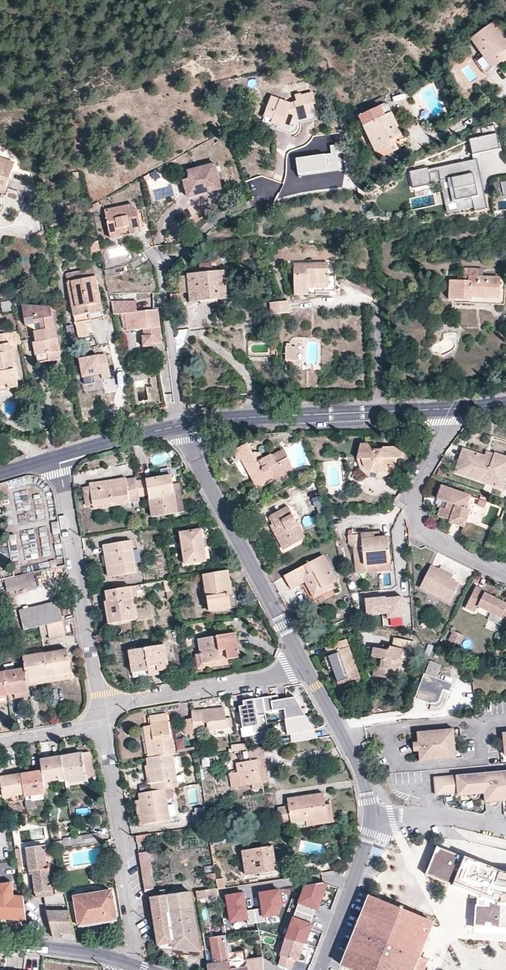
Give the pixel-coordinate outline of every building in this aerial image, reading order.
[(502,61),(498,56),(505,50),(505,38),(494,22),(471,40),(491,69),(502,61)] [(498,56),(502,61),(505,58),(505,50),(498,56)] [(445,88),(439,75),(433,78),(440,91),(445,88)] [(270,97),(263,117),(272,119),(270,123),(289,130),(292,122),(307,119),(306,115),(314,113),(312,104),(315,103),(312,93),(301,96),(300,94),(294,96),(296,102),(289,104),(270,97)] [(386,103),(358,117),(375,154),(377,153),(379,157),(398,149),(393,140),(401,136),(386,103)] [(317,120),(314,113),(306,115),(307,119),(292,122),(289,130),(270,123),(272,119),(263,117),(261,123),(277,129),(285,132),(288,134),(290,134),(291,133),(293,132),(295,131),(296,129),(296,128),(296,126),(296,124),(317,120)] [(476,155),(500,149),(494,125),(481,128),(483,137),(469,140),(472,155),(475,155),(476,160),(474,160),(429,171),(429,169),(410,173),(413,190),(432,186),(430,174),(439,172),(441,182),(451,180),(456,202),(472,199),(475,209),(475,212),(488,209),(476,155)] [(331,153),(296,157),(298,174),(339,168),(337,153),(343,153),(342,144),(330,145),(331,153)] [(4,192),(14,163),(0,158),(0,191),(4,192)] [(184,182),(188,196),(198,194),(199,196),(214,192),(213,189),(221,187),(215,166),(188,173),(190,180),(184,182)] [(456,202),(451,180),(441,182),(449,215),(475,209),(472,199),(456,202)] [(222,191),(221,187),(213,189),(214,192),(199,196),(198,194),(188,196),(190,200),(222,191)] [(100,207),(97,202),(91,205),(92,211),(100,207)] [(124,207),(104,210),(110,239),(141,232),(137,213),(133,214),(132,210),(125,212),(124,207)] [(100,251),(98,241),(90,243),(91,253),(100,251)] [(198,264),(199,274),(211,273),(210,263),(198,264)] [(294,295),(307,295),(307,286),(328,285),(328,264),(293,265),(294,295)] [(123,266),(104,270),(105,276),(124,272),(123,266)] [(65,274),(67,282),(94,276),(92,269),(65,274)] [(449,301),(473,301),(473,292),(499,293),(499,283),(500,278),(479,277),(479,270),(464,269),(464,281),(450,281),(449,301)] [(186,275),(186,276),(188,292),(189,302),(226,298),(224,271),(211,273),(199,274),(186,275)] [(103,318),(94,276),(67,282),(78,336),(89,335),(86,321),(103,318)] [(179,293),(188,292),(186,276),(177,276),(179,293)] [(505,283),(499,283),(499,293),(473,292),(473,301),(473,304),(505,305),(505,283)] [(307,286),(307,295),(327,295),(328,291),(328,288),(328,285),(307,286)] [(179,294),(169,295),(171,310),(181,309),(179,294)] [(11,300),(1,302),(3,312),(13,310),(11,300)] [(125,313),(136,312),(135,301),(110,301),(113,315),(125,314),(125,313)] [(290,303),(270,304),(271,316),(291,315),(290,303)] [(43,315),(43,308),(21,306),(24,325),(33,323),(32,320),(52,317),(51,314),(43,315)] [(126,331),(142,329),(143,337),(159,336),(157,311),(136,312),(125,313),(125,314),(126,331)] [(52,317),(32,320),(33,323),(36,342),(33,342),(37,363),(59,359),(52,317)] [(0,334),(0,386),(7,384),(8,388),(17,387),(10,346),(20,344),(17,331),(0,334)] [(160,343),(159,336),(143,337),(144,347),(152,346),(152,343),(160,343)] [(286,346),(285,346),(285,360),(296,359),(295,345),(290,345),(290,342),(286,343),(286,346)] [(106,356),(80,360),(85,386),(96,384),(94,376),(102,374),(103,380),(111,378),(106,356)] [(362,443),(358,459),(363,459),(365,466),(369,471),(377,473),(385,472),(391,465),(392,458),(404,457),(403,446),(385,446),(382,449),(373,449),(369,443),(362,443)] [(487,455),(465,447),(457,470),(496,485),(502,468),(505,469),(505,455),(496,452),(496,453),(494,457),(487,455)] [(252,451),(242,457),(247,467),(250,465),(262,486),(274,480),(272,477),(284,471),(286,474),(295,470),(294,468),(285,452),(283,448),(272,455),(271,453),(263,457),(260,451),(252,451)] [(299,466),(290,450),(285,452),(294,468),(299,466)] [(258,488),(262,486),(250,465),(247,467),(258,488)] [(502,468),(496,485),(504,488),(505,482),(505,469),(502,468)] [(284,471),(272,477),(274,480),(277,485),(297,474),(295,470),(286,474),(284,471)] [(172,476),(136,482),(139,497),(149,495),(153,518),(178,513),(173,485),(172,476)] [(139,497),(136,482),(136,478),(126,480),(126,478),(90,484),(90,487),(93,506),(94,509),(134,503),(140,502),(139,497)] [(179,484),(173,485),(178,513),(184,512),(179,484)] [(471,494),(449,486),(447,491),(441,488),(438,497),(448,501),(446,507),(443,506),(439,515),(451,519),(450,520),(465,526),(471,508),(467,507),(471,494)] [(93,506),(90,487),(83,488),(86,507),(93,506)] [(326,510),(324,504),(318,506),(320,515),(326,513),(326,510)] [(271,515),(274,522),(277,526),(274,528),(285,548),(305,537),(296,519),(301,516),(297,508),(291,511),(289,505),(271,515)] [(202,530),(181,533),(186,564),(204,561),(201,548),(204,547),(202,530)] [(388,536),(381,536),(375,537),(374,532),(353,534),(357,573),(367,572),(367,570),(366,565),(391,562),(388,536)] [(131,541),(109,545),(112,565),(107,566),(109,578),(137,573),(131,541)] [(109,545),(104,546),(107,566),(112,565),(109,545)] [(291,588),(304,581),(309,578),(316,590),(332,582),(337,579),(323,554),(284,575),(291,588)] [(461,583),(452,579),(438,572),(439,569),(431,565),(420,587),(451,602),(461,583)] [(440,567),(439,569),(438,572),(452,579),(454,574),(440,567)] [(204,575),(210,612),(238,607),(235,587),(231,588),(229,571),(228,571),(204,575)] [(15,578),(5,580),(8,593),(37,586),(34,573),(15,578)] [(335,586),(332,582),(316,590),(309,578),(304,581),(313,598),(335,586)] [(488,588),(489,586),(480,582),(469,603),(479,608),(481,602),(505,614),(505,612),(505,597),(488,588)] [(107,591),(108,602),(111,601),(115,624),(136,621),(132,598),(131,587),(107,591)] [(405,616),(402,599),(388,601),(387,596),(365,599),(367,616),(390,613),(391,618),(405,616)] [(34,629),(39,627),(48,625),(63,621),(59,601),(20,611),(25,631),(34,629)] [(111,601),(108,602),(105,602),(109,625),(115,624),(111,601)] [(150,602),(137,602),(137,613),(150,613),(150,602)] [(63,621),(48,625),(50,640),(66,637),(63,621)] [(467,632),(457,627),(452,636),(462,641),(467,632)] [(199,640),(201,654),(203,664),(228,659),(240,658),(236,634),(199,640)] [(372,656),(376,657),(382,658),(378,676),(397,679),(401,663),(396,662),(397,658),(401,660),(406,660),(408,650),(412,650),(414,641),(395,637),(393,646),(383,644),(382,649),(375,647),(372,656)] [(325,646),(328,655),(333,670),(338,684),(339,683),(359,677),(360,676),(346,639),(325,646)] [(130,651),(133,673),(150,671),(149,667),(158,666),(159,672),(169,671),(165,645),(130,651)] [(68,650),(44,654),(48,676),(71,672),(68,650)] [(44,654),(23,658),(25,669),(29,687),(36,685),(35,678),(48,676),(44,654)] [(229,665),(228,659),(203,664),(201,654),(196,655),(198,669),(229,665)] [(329,672),(333,670),(328,655),(323,657),(329,672)] [(373,675),(378,676),(382,658),(376,657),(373,675)] [(449,691),(452,683),(440,678),(442,674),(439,672),(442,665),(430,660),(416,697),(432,704),(439,701),(444,689),(449,691)] [(159,675),(159,672),(158,666),(149,667),(150,671),(133,673),(134,679),(159,675)] [(25,669),(4,673),(9,695),(15,694),(29,691),(29,687),(25,669)] [(71,672),(48,676),(50,683),(73,679),(71,672)] [(442,672),(442,674),(440,678),(452,683),(455,677),(442,672)] [(9,695),(4,673),(0,674),(0,697),(9,695)] [(35,678),(36,685),(50,683),(48,676),(35,678)] [(362,684),(359,677),(339,683),(342,691),(362,684)] [(29,691),(15,694),(16,700),(30,697),(29,691)] [(277,699),(262,701),(264,714),(286,710),(287,722),(308,719),(293,700),(277,702),(277,699)] [(262,701),(243,704),(243,708),(239,708),(242,729),(256,727),(257,732),(267,731),(264,714),(262,701)] [(192,712),(194,727),(204,726),(204,723),(207,723),(209,731),(227,729),(227,728),(226,719),(225,709),(192,712)] [(150,718),(151,726),(154,741),(151,741),(154,757),(172,754),(174,754),(167,715),(150,718)] [(193,732),(192,719),(184,720),(186,735),(190,735),(190,739),(195,739),(193,732)] [(308,719),(287,722),(289,737),(293,736),(294,743),(317,740),(308,719)] [(145,738),(148,758),(154,757),(151,741),(154,741),(151,726),(145,727),(146,738),(145,738)] [(453,735),(452,729),(416,732),(416,742),(411,743),(412,752),(418,752),(418,761),(455,758),(454,750),(448,751),(448,743),(447,736),(453,735)] [(177,751),(186,749),(184,739),(175,741),(177,751)] [(231,745),(232,751),(247,748),(246,742),(231,745)] [(266,759),(264,748),(250,750),(252,761),(266,759)] [(90,752),(83,753),(87,777),(94,776),(90,752)] [(83,753),(61,757),(65,779),(65,781),(87,777),(83,753)] [(154,757),(148,758),(147,759),(153,792),(172,789),(178,788),(172,754),(154,757)] [(61,757),(40,760),(42,771),(44,783),(53,781),(65,779),(61,757)] [(266,759),(252,761),(237,764),(239,773),(230,774),(233,788),(262,784),(261,775),(268,774),(266,759)] [(20,771),(12,772),(13,776),(9,777),(0,778),(2,786),(4,798),(25,795),(22,775),(21,775),(20,771)] [(45,789),(44,783),(42,771),(22,775),(25,795),(25,797),(46,794),(45,789)] [(434,779),(435,795),(462,794),(462,796),(483,794),(484,801),(505,800),(505,771),(434,779)] [(268,774),(261,775),(262,784),(269,782),(268,774)] [(53,781),(44,783),(45,789),(54,788),(53,781)] [(174,799),(172,789),(153,792),(140,794),(141,801),(145,825),(169,821),(166,800),(174,799)] [(324,794),(288,799),(289,808),(278,809),(280,823),(291,822),(291,823),(306,821),(327,818),(325,805),(324,794)] [(170,824),(169,821),(145,825),(141,801),(135,802),(140,829),(170,824)] [(332,805),(325,805),(327,818),(306,821),(307,827),(334,823),(332,805)] [(193,814),(195,827),(207,825),(208,825),(206,812),(205,812),(193,814)] [(75,837),(62,838),(62,841),(53,842),(54,848),(101,842),(100,833),(75,837)] [(44,846),(26,848),(30,875),(33,875),(35,885),(37,898),(45,897),(46,906),(68,907),(67,900),(65,894),(63,884),(55,885),(56,895),(54,895),(49,868),(47,869),(44,846)] [(426,875),(490,899),(496,872),(496,869),(437,846),(426,875)] [(273,847),(243,851),(247,876),(277,871),(273,847)] [(139,854),(145,891),(154,889),(148,853),(139,854)] [(490,899),(489,906),(477,905),(475,925),(501,927),(500,934),(505,934),(505,872),(496,872),(490,899)] [(217,881),(216,874),(207,875),(208,882),(217,881)] [(17,921),(26,922),(26,918),(22,896),(14,898),(12,882),(2,884),(2,885),(0,886),(0,920),(17,921)] [(304,944),(306,944),(313,925),(311,924),(316,909),(318,910),(327,884),(324,883),(305,886),(286,939),(304,944)] [(145,891),(146,898),(155,896),(154,889),(145,891)] [(248,919),(248,924),(265,921),(264,916),(279,914),(282,905),(279,889),(260,892),(262,908),(247,911),(244,893),(227,896),(231,922),(248,919)] [(67,900),(68,907),(70,912),(73,924),(77,923),(77,927),(117,921),(112,890),(72,895),(72,899),(67,900)] [(191,892),(151,898),(159,946),(173,944),(174,950),(200,952),(191,892)] [(433,922),(412,913),(369,896),(342,965),(354,969),(422,969),(426,959),(420,956),(433,922)] [(73,941),(77,941),(73,924),(70,912),(47,911),(50,923),(53,935),(53,936),(54,938),(58,939),(63,939),(73,941)] [(208,969),(231,969),(229,954),(226,936),(211,938),(215,965),(208,966),(207,966),(208,969)] [(286,939),(281,957),(282,957),(279,966),(284,969),(286,969),(292,969),(295,961),(299,962),(304,944),(286,939)] [(231,969),(249,969),(247,961),(247,958),(246,951),(229,954),(231,969)] [(247,961),(249,969),(263,969),(263,958),(250,960),(247,961)] [(263,958),(263,969),(273,969),(277,969),(283,969),(284,969),(279,966),(263,958)]
